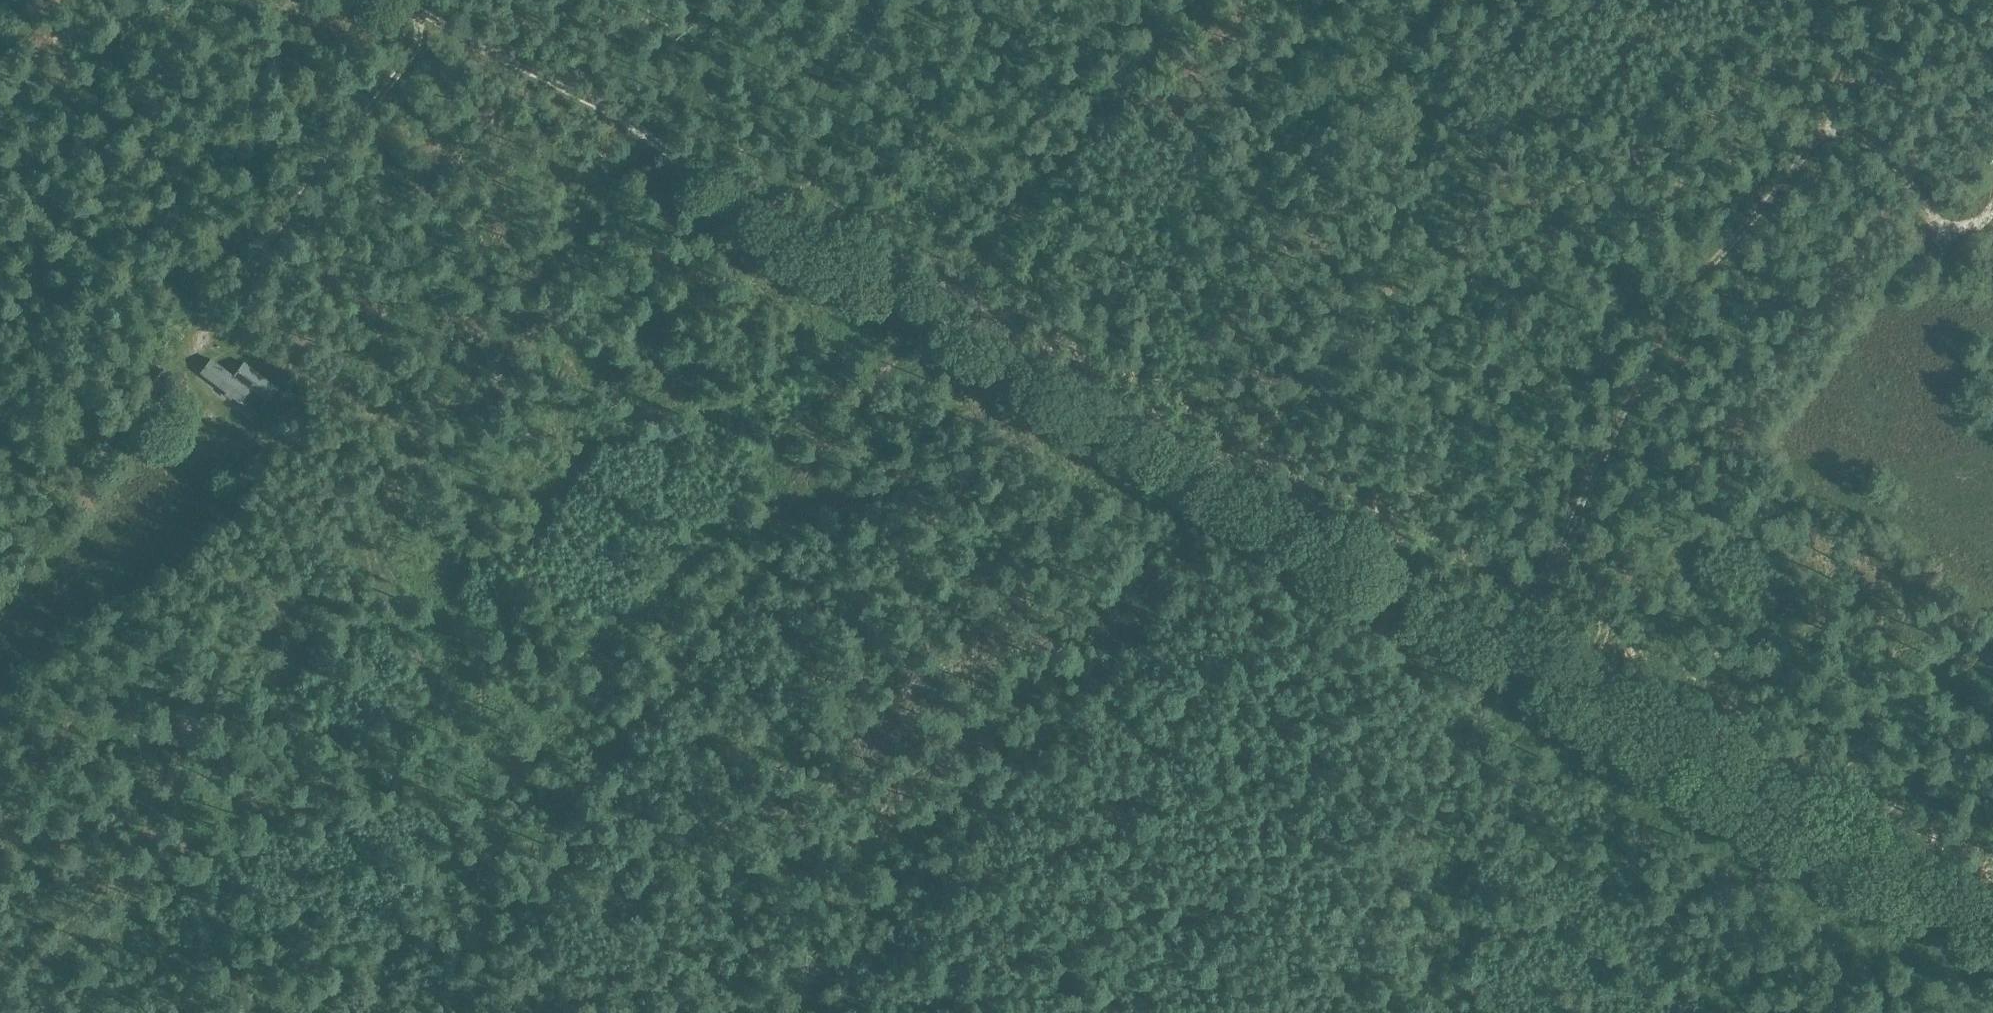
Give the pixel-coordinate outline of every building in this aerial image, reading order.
[(241,402),(250,389),(212,360),(201,372),(241,402)]
